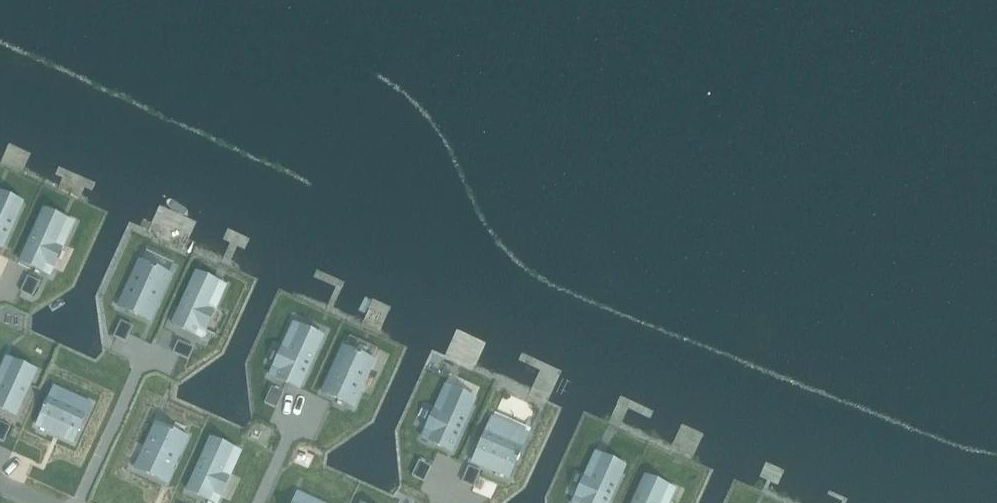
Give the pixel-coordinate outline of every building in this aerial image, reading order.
[(2,247),(19,209),(0,200),(0,246),(2,247)] [(42,216),(21,262),(49,275),(62,248),(56,245),(64,226),(42,216)] [(154,266),(133,313),(149,320),(170,274),(154,266)] [(28,276),(21,291),(32,296),(39,281),(28,276)] [(193,279),(173,324),(202,337),(205,330),(206,330),(207,329),(205,328),(213,312),(214,313),(215,311),(208,308),(216,289),(193,279)] [(121,321),(114,336),(126,341),(132,326),(121,321)] [(282,348),(270,375),(299,388),(320,342),(297,332),(288,351),(282,348)] [(178,341),(173,352),(180,355),(188,359),(194,347),(178,341)] [(344,346),(322,392),(353,406),(374,359),(344,346)] [(15,416),(33,378),(10,367),(5,378),(0,376),(0,409),(15,416)] [(272,387),(265,402),(276,407),(283,392),(272,387)] [(44,408),(37,425),(73,442),(88,410),(51,394),(46,404),(45,403),(43,408),(44,408)] [(426,430),(422,437),(451,451),(472,405),(449,395),(440,413),(433,410),(432,412),(434,413),(427,428),(425,427),(424,429),(426,430)] [(3,442),(5,438),(10,426),(0,422),(0,440),(3,442)] [(157,422),(135,469),(166,482),(187,436),(157,422)] [(487,429),(472,460),(509,477),(516,460),(518,461),(520,456),(519,455),(523,445),(487,429)] [(188,491),(214,502),(217,502),(220,496),(221,497),(222,495),(220,494),(227,479),(229,480),(230,478),(223,474),(231,456),(208,445),(188,491)] [(419,460),(412,475),(424,480),(431,465),(419,460)] [(573,502),(608,502),(621,473),(599,463),(590,481),(583,478),(582,480),(584,481),(577,496),(575,495),(574,497),(575,498),(573,502)] [(469,465),(462,480),(473,485),(480,470),(469,465)] [(633,502),(661,502),(666,493),(643,483),(633,502)]
